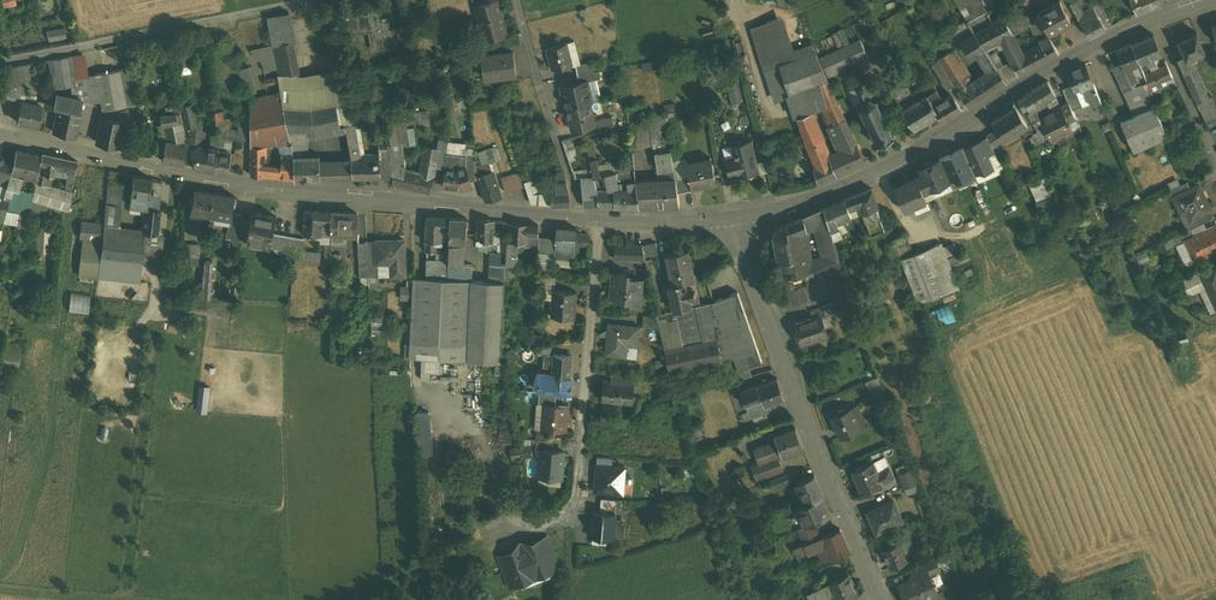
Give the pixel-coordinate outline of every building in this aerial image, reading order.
[(478,4),(482,19),(478,20),(484,40),(508,34),(499,0),(494,0),(478,4)] [(782,10),(796,4),(794,0),(778,0),(782,10)] [(980,0),(955,0),(967,18),(976,32),(993,23),(980,0)] [(1131,2),(1136,13),(1160,4),(1159,0),(1137,0),(1131,2)] [(1060,2),(1037,14),(1044,27),(1049,36),(1072,23),(1060,2)] [(1028,3),(1016,9),(1016,11),(1004,17),(1014,35),(1023,30),(1031,26),(1039,21),(1038,21),(1028,3)] [(393,27),(389,7),(349,15),(352,30),(370,26),(374,48),(396,43),(393,27)] [(902,7),(881,20),(885,26),(906,14),(902,7)] [(1082,15),(1077,17),(1084,28),(1090,38),(1105,29),(1093,8),(1082,15)] [(266,15),(272,44),(290,41),(295,40),(290,11),(266,15)] [(779,65),(797,117),(809,112),(820,108),(839,155),(847,152),(839,132),(841,130),(850,126),(812,44),(794,50),(782,16),(750,27),(764,70),(779,65)] [(1004,17),(993,23),(1001,40),(1012,62),(1024,54),(1014,35),(1004,17)] [(976,32),(967,18),(947,31),(956,46),(962,42),(972,56),(977,53),(986,48),(976,32)] [(1040,20),(1038,21),(1039,21),(1031,26),(1035,33),(1044,27),(1040,20)] [(993,23),(976,32),(986,48),(1001,40),(993,23)] [(407,24),(393,27),(396,43),(400,63),(415,60),(407,24)] [(1044,27),(1035,33),(1040,41),(1049,36),(1044,27)] [(47,31),(49,40),(66,37),(64,28),(47,31)] [(1178,40),(1177,41),(1184,55),(1186,60),(1196,56),(1205,52),(1196,32),(1187,36),(1178,40)] [(1154,35),(1132,44),(1138,60),(1142,68),(1156,62),(1154,58),(1162,54),(1154,35)] [(1042,45),(1024,54),(1031,68),(1058,54),(1058,55),(1059,54),(1049,36),(1040,41),(1042,45)] [(859,37),(820,55),(829,75),(858,62),(860,66),(870,61),(859,37)] [(277,68),(281,93),(291,142),(293,154),(303,153),(309,153),(305,137),(331,134),(330,128),(345,124),(351,123),(349,110),(341,68),(296,77),(290,41),(272,44),(277,68)] [(566,43),(547,48),(552,69),(572,64),(566,43)] [(277,68),(272,44),(249,49),(254,58),(261,62),(262,70),(277,68)] [(1138,60),(1132,44),(1120,49),(1126,62),(1127,65),(1138,60)] [(492,47),(474,49),(475,57),(481,56),(481,55),(493,54),(492,47)] [(998,68),(986,48),(977,53),(990,74),(998,68)] [(990,55),(998,68),(1005,64),(997,50),(990,55)] [(47,57),(54,91),(63,89),(64,95),(77,94),(77,98),(83,99),(82,102),(99,99),(101,110),(114,107),(107,72),(86,75),(80,51),(47,57)] [(493,54),(481,55),(481,56),(484,77),(516,73),(514,51),(493,54)] [(1201,63),(1215,56),(1213,51),(1198,59),(1201,63)] [(1024,54),(1012,62),(1015,67),(1019,75),(1031,68),(1024,54)] [(1196,56),(1186,60),(1184,55),(1177,58),(1184,72),(1194,67),(1191,61),(1197,58),(1196,56)] [(933,62),(951,94),(958,90),(940,58),(933,62)] [(1124,63),(1133,85),(1136,84),(1134,78),(1140,75),(1138,69),(1142,68),(1138,60),(1127,65),(1126,62),(1124,63)] [(32,61),(7,63),(3,94),(20,100),(24,101),(32,61)] [(592,61),(576,64),(578,74),(594,71),(592,61)] [(1166,62),(1143,72),(1144,74),(1146,79),(1143,81),(1149,94),(1175,82),(1166,62)] [(1124,63),(1113,68),(1123,89),(1133,85),(1124,63)] [(251,65),(240,70),(247,86),(257,81),(251,65)] [(1086,65),(1067,73),(1075,91),(1086,87),(1088,92),(1087,93),(1092,105),(1101,101),(1086,65)] [(129,67),(107,72),(114,107),(138,102),(129,67)] [(1184,72),(1207,124),(1215,120),(1215,109),(1211,97),(1208,98),(1194,67),(1184,72)] [(998,68),(990,74),(999,86),(1007,81),(998,68)] [(578,74),(578,75),(579,82),(588,80),(588,81),(600,78),(599,71),(594,71),(578,74)] [(990,74),(975,84),(983,97),(999,86),(990,74)] [(1140,75),(1134,78),(1136,84),(1143,81),(1146,79),(1144,74),(1140,75)] [(579,82),(562,86),(567,108),(590,102),(592,102),(588,81),(588,80),(579,82)] [(973,80),(958,90),(968,106),(983,97),(975,84),(973,80)] [(1167,135),(1149,94),(1143,81),(1136,84),(1133,85),(1123,89),(1133,113),(1117,120),(1131,151),(1167,135)] [(943,99),(933,82),(923,88),(927,94),(934,105),(943,99)] [(1047,82),(1032,91),(1040,104),(1055,95),(1047,82)] [(864,83),(854,88),(860,100),(861,99),(863,100),(868,97),(869,95),(871,95),(874,94),(872,90),(868,91),(864,83)] [(906,85),(892,93),(897,101),(910,93),(906,85)] [(1075,99),(1070,86),(1063,89),(1069,102),(1075,99)] [(1032,91),(1017,100),(1023,110),(1028,108),(1030,111),(1035,109),(1040,105),(1040,104),(1032,91)] [(281,93),(248,96),(248,119),(249,142),(250,146),(266,146),(277,142),(278,144),(291,142),(281,93)] [(910,93),(897,101),(902,109),(915,101),(910,93)] [(64,95),(56,94),(53,106),(59,107),(80,111),(82,102),(83,99),(77,98),(64,95)] [(915,101),(902,109),(914,128),(939,113),(934,105),(927,94),(915,101)] [(943,99),(934,105),(939,113),(944,122),(962,111),(951,94),(943,99)] [(875,101),(870,97),(871,95),(869,95),(868,97),(863,100),(861,99),(860,100),(862,102),(861,108),(859,109),(859,110),(861,110),(864,117),(863,117),(863,119),(865,118),(868,125),(867,126),(868,127),(869,127),(872,133),(871,134),(872,136),(873,135),(876,142),(875,142),(876,144),(878,144),(878,145),(879,144),(879,143),(892,137),(892,138),(894,137),(893,136),(895,135),(894,133),(893,134),(889,127),(891,126),(890,125),(889,125),(885,118),(887,118),(886,116),(885,117),(881,110),(883,109),(882,108),(881,109),(877,101),(879,101),(878,99),(875,101)] [(24,101),(20,100),(16,121),(38,126),(43,105),(35,103),(24,101)] [(179,109),(183,128),(190,128),(200,129),(193,101),(178,104),(179,109)] [(590,102),(567,108),(571,130),(595,124),(590,102)] [(1028,125),(1013,102),(1005,107),(1008,111),(992,121),(997,129),(1004,140),(1028,125)] [(1075,117),(1069,102),(1054,109),(1056,112),(1062,124),(1075,117)] [(163,106),(164,112),(173,110),(179,109),(178,104),(163,106)] [(75,136),(80,111),(59,107),(54,132),(75,136)] [(350,145),(361,143),(358,124),(362,124),(359,108),(349,110),(351,123),(345,124),(350,145)] [(179,109),(173,110),(174,113),(162,116),(160,116),(161,125),(158,126),(162,142),(166,143),(166,141),(187,146),(183,128),(179,109)] [(1035,109),(1030,111),(1039,130),(1044,127),(1040,120),(1035,109)] [(220,131),(220,139),(233,141),(249,142),(248,119),(237,118),(237,129),(230,130),(229,118),(224,118),(223,110),(215,111),(216,131),(220,131)] [(420,111),(412,112),(414,126),(422,125),(420,111)] [(427,111),(420,111),(422,125),(430,124),(427,111)] [(412,112),(403,113),(404,120),(405,120),(407,127),(414,126),(412,112)] [(632,148),(654,144),(658,172),(667,170),(673,169),(672,160),(665,112),(649,115),(650,126),(643,127),(642,121),(629,123),(632,148)] [(829,159),(809,112),(797,117),(814,166),(829,159)] [(1056,112),(1040,120),(1044,127),(1047,133),(1062,124),(1056,112)] [(613,116),(597,119),(600,132),(616,129),(613,116)] [(121,122),(102,118),(97,142),(116,146),(118,138),(121,122)] [(404,120),(393,121),(394,122),(384,124),(386,133),(391,165),(404,169),(405,169),(406,164),(403,144),(409,144),(407,127),(405,120),(404,120)] [(1189,120),(1180,124),(1183,130),(1191,126),(1189,120)] [(128,123),(121,122),(118,138),(126,139),(128,123)] [(345,124),(330,128),(331,134),(336,163),(337,178),(353,177),(352,160),(350,145),(345,124)] [(841,130),(839,132),(847,152),(857,147),(859,147),(850,126),(841,130)] [(1047,133),(1044,127),(1039,130),(1045,141),(1050,139),(1049,138),(1047,133)] [(200,129),(190,128),(187,146),(191,157),(194,157),(195,147),(197,147),(200,129)] [(997,129),(987,136),(987,137),(993,147),(1004,140),(997,129)] [(1043,141),(1035,131),(1029,136),(1034,146),(1043,141)] [(364,159),(352,160),(353,177),(393,175),(391,165),(386,133),(378,134),(380,158),(364,159)] [(1055,135),(1049,138),(1050,139),(1054,147),(1059,144),(1055,135)] [(570,136),(561,139),(568,161),(577,159),(570,136)] [(987,137),(980,140),(981,141),(988,155),(995,152),(987,137)] [(220,139),(219,151),(232,153),(233,141),(220,139)] [(438,156),(435,168),(444,168),(446,154),(448,140),(441,139),(439,146),(437,156),(438,156)] [(738,153),(725,157),(727,166),(730,178),(731,178),(759,171),(752,140),(736,144),(738,153)] [(187,146),(166,141),(166,143),(162,160),(183,165),(187,146)] [(981,141),(972,145),(973,147),(965,151),(974,173),(981,170),(985,172),(993,168),(988,155),(981,141)] [(291,142),(278,144),(280,156),(282,155),(293,154),(291,142)] [(489,158),(486,159),(486,162),(490,161),(505,157),(501,142),(486,146),(489,158)] [(361,143),(350,145),(352,160),(364,159),(361,143)] [(424,153),(421,172),(425,173),(429,154),(437,156),(439,146),(426,145),(425,154),(424,153)] [(266,146),(250,146),(250,175),(273,177),(274,165),(266,164),(266,146)] [(624,153),(596,159),(595,154),(594,151),(598,150),(597,146),(587,149),(593,176),(594,179),(597,188),(597,189),(614,189),(637,190),(636,183),(634,168),(629,169),(627,160),(626,160),(624,153)] [(197,147),(195,147),(194,157),(192,167),(216,170),(219,151),(197,147)] [(839,155),(831,158),(838,174),(865,162),(857,147),(847,152),(839,155)] [(964,148),(940,159),(949,179),(949,180),(955,178),(956,181),(974,173),(965,151),(964,148)] [(40,155),(16,149),(13,159),(10,173),(5,187),(3,196),(10,197),(12,188),(16,189),(19,177),(17,176),(18,172),(28,175),(36,180),(40,155)] [(232,153),(219,151),(216,170),(229,172),(232,153)] [(56,155),(42,153),(38,172),(48,174),(53,175),(55,166),(68,168),(76,169),(77,160),(69,158),(56,156),(56,155)] [(295,179),(300,179),(299,161),(303,160),(303,153),(293,154),(294,156),(295,179)] [(309,153),(303,153),(303,160),(299,161),(300,179),(316,179),(315,164),(314,153),(309,153)] [(293,154),(282,155),(282,161),(282,166),(281,178),(295,179),(294,156),(293,154)] [(437,156),(429,154),(425,173),(434,175),(435,168),(438,156),(437,156)] [(467,156),(446,154),(444,168),(442,187),(463,189),(472,187),(469,178),(466,168),(467,156)] [(474,156),(467,156),(466,168),(469,178),(476,176),(475,163),(474,156)] [(3,196),(5,187),(10,173),(13,159),(6,157),(0,177),(0,195),(3,196)] [(672,160),(673,169),(678,190),(678,193),(693,190),(693,188),(692,188),(689,176),(686,160),(686,157),(672,160)] [(710,157),(686,160),(689,176),(692,188),(693,188),(716,183),(710,157)] [(814,166),(813,166),(818,183),(838,174),(831,158),(829,159),(814,166)] [(940,159),(921,168),(924,175),(917,178),(923,191),(949,179),(940,159)] [(559,160),(521,172),(524,183),(534,180),(562,171),(559,160)] [(475,163),(476,176),(483,199),(501,199),(490,161),(486,162),(475,163)] [(336,163),(315,164),(316,179),(337,178),(336,163)] [(282,166),(274,165),(273,177),(281,178),(282,166)] [(405,169),(404,169),(391,165),(393,175),(394,184),(410,188),(413,171),(405,169)] [(730,178),(727,166),(720,168),(723,183),(732,182),(731,178),(730,178)] [(73,193),(76,169),(68,168),(64,192),(71,193),(73,193)] [(668,182),(660,182),(663,209),(680,209),(678,193),(678,190),(673,169),(667,170),(668,182)] [(562,171),(534,180),(538,193),(551,192),(569,191),(562,170),(562,171)] [(421,172),(413,171),(410,188),(431,192),(434,175),(425,173),(421,172)] [(48,174),(38,172),(32,206),(41,208),(48,174)] [(521,172),(501,178),(506,193),(526,187),(524,183),(521,172)] [(41,208),(32,206),(30,215),(45,219),(47,205),(70,212),(71,193),(64,192),(51,185),(53,175),(48,174),(41,208)] [(1048,174),(1030,182),(1038,199),(1055,191),(1048,174)] [(151,178),(133,175),(130,205),(147,207),(149,193),(151,178)] [(916,178),(895,187),(905,211),(927,201),(917,178),(916,178)] [(594,179),(582,180),(584,207),(598,206),(597,189),(597,188),(594,179)] [(124,183),(109,180),(108,188),(123,190),(124,183)] [(524,183),(526,187),(532,206),(552,206),(551,192),(538,193),(534,180),(524,183)] [(660,182),(636,183),(637,190),(639,207),(639,209),(663,209),(660,182)] [(1199,185),(1174,197),(1179,208),(1185,206),(1191,218),(1210,209),(1199,185)] [(33,193),(18,189),(17,190),(16,189),(12,188),(10,197),(8,209),(29,212),(30,206),(33,193)] [(123,190),(108,188),(106,209),(120,211),(123,190)] [(614,189),(597,189),(598,206),(615,207),(614,189)] [(637,190),(614,189),(615,207),(639,207),(637,190)] [(872,189),(844,200),(848,209),(859,205),(862,214),(877,208),(874,200),(875,199),(872,189)] [(213,194),(193,190),(189,212),(203,215),(210,216),(213,194)] [(569,191),(551,192),(552,206),(570,205),(569,191)] [(149,193),(147,207),(145,227),(144,233),(156,234),(161,194),(149,193)] [(1043,209),(1059,201),(1056,193),(1040,200),(1043,209)] [(235,197),(213,194),(210,216),(210,217),(232,220),(235,197)] [(29,212),(8,209),(10,197),(3,196),(0,195),(0,234),(2,225),(18,228),(16,241),(24,242),(29,212)] [(844,199),(824,207),(829,224),(833,239),(843,235),(838,223),(851,217),(848,209),(844,200),(844,199)] [(824,207),(803,217),(807,231),(815,228),(829,224),(824,207)] [(885,230),(877,208),(862,214),(866,222),(871,235),(885,230)] [(120,211),(106,209),(105,222),(101,257),(123,260),(121,276),(141,278),(144,261),(160,263),(164,235),(156,234),(144,233),(145,227),(118,224),(120,211)] [(331,212),(306,209),(304,235),(331,237),(331,230),(321,229),(322,223),(330,224),(331,212)] [(357,213),(331,212),(330,224),(330,227),(332,230),(332,233),(356,234),(357,213)] [(277,217),(253,213),(248,241),(272,246),(277,217)] [(243,215),(235,214),(233,229),(241,230),(243,215)] [(210,216),(203,215),(201,230),(208,231),(210,217),(210,216)] [(442,218),(427,217),(427,241),(436,242),(442,242),(442,228),(442,218)] [(803,217),(776,228),(773,234),(778,261),(782,260),(804,254),(800,234),(807,232),(807,231),(803,217)] [(450,218),(442,218),(442,228),(450,228),(450,218)] [(467,219),(450,218),(450,228),(449,243),(465,244),(466,244),(467,219)] [(493,221),(478,220),(478,240),(493,241),(493,223),(493,221)] [(101,257),(105,222),(81,221),(79,240),(84,240),(78,276),(97,278),(101,257)] [(508,224),(493,223),(493,241),(478,240),(477,252),(490,253),(506,253),(507,242),(508,224)] [(52,225),(35,224),(35,235),(30,235),(30,241),(33,241),(34,251),(52,252),(52,225)] [(539,226),(508,224),(507,242),(516,242),(525,243),(526,234),(539,235),(539,226)] [(830,264),(840,260),(833,239),(829,224),(815,228),(822,254),(825,254),(827,259),(812,264),(814,270),(826,266),(830,265),(830,264)] [(1185,239),(1186,241),(1195,261),(1215,251),(1215,225),(1194,235),(1185,239)] [(577,229),(557,227),(556,240),(556,243),(575,246),(576,240),(576,235),(577,229)] [(1191,228),(1174,236),(1178,243),(1178,244),(1186,241),(1185,239),(1194,235),(1191,228)] [(590,236),(576,235),(576,240),(580,241),(580,245),(589,246),(590,236)] [(946,293),(928,248),(913,254),(906,236),(893,240),(918,303),(946,293)] [(1174,236),(1164,241),(1167,248),(1178,243),(1174,236)] [(556,240),(539,238),(539,253),(539,274),(542,274),(553,275),(555,258),(555,254),(556,243),(556,240)] [(397,239),(392,239),(392,240),(376,241),(376,242),(377,263),(379,263),(379,276),(405,276),(404,240),(397,240),(397,239)] [(436,242),(427,241),(427,252),(436,252),(436,242)] [(376,242),(367,243),(368,265),(369,277),(379,276),(379,263),(377,263),(376,242)] [(516,242),(507,242),(506,253),(505,264),(514,264),(516,242)] [(188,243),(188,264),(200,264),(200,243),(188,243)] [(367,243),(359,243),(359,265),(368,265),(367,243)] [(465,244),(449,243),(449,260),(448,264),(460,265),(463,265),(463,264),(465,244)] [(575,246),(556,243),(555,254),(555,258),(574,260),(575,246)] [(656,243),(642,246),(645,259),(654,257),(659,256),(656,243)] [(942,243),(928,248),(946,293),(959,288),(942,243)] [(642,246),(616,244),(614,258),(645,260),(645,259),(642,246)] [(689,250),(666,254),(673,284),(686,281),(695,279),(689,250)] [(506,253),(490,253),(489,281),(505,281),(505,271),(505,264),(506,253)] [(786,278),(808,272),(805,254),(804,254),(782,260),(786,278)] [(654,257),(645,259),(645,260),(647,269),(656,267),(655,263),(654,257)] [(449,260),(427,259),(426,278),(448,279),(448,264),(449,260)] [(830,265),(826,266),(836,300),(852,295),(840,260),(830,264),(830,265)] [(460,265),(448,264),(448,279),(459,279),(460,265)] [(472,264),(463,264),(463,265),(460,265),(459,279),(471,280),(472,264)] [(1200,274),(1204,282),(1215,276),(1215,267),(1200,274)] [(515,271),(505,271),(505,281),(512,282),(514,282),(515,271)] [(629,272),(619,271),(618,276),(613,275),(611,295),(615,296),(615,300),(629,301),(628,306),(639,307),(642,278),(628,277),(629,272)] [(553,275),(542,274),(541,287),(540,289),(552,290),(555,290),(556,276),(553,275)] [(1204,282),(1215,307),(1215,276),(1204,282)] [(489,281),(471,281),(471,280),(459,279),(448,279),(426,278),(411,278),(411,343),(448,345),(449,365),(449,369),(457,368),(457,360),(500,361),(505,281),(489,281)] [(695,293),(697,292),(695,279),(686,281),(690,297),(695,296),(695,293)] [(762,362),(737,293),(714,301),(709,301),(692,305),(690,297),(686,281),(673,284),(669,285),(674,309),(675,309),(683,344),(664,348),(669,370),(734,356),(738,367),(738,368),(748,365),(762,362)] [(803,285),(789,290),(794,304),(807,299),(803,285)] [(555,290),(552,290),(550,317),(575,319),(577,292),(555,290)] [(70,311),(91,313),(93,294),(71,292),(70,311)] [(846,297),(811,309),(814,318),(821,316),(849,307),(846,297)] [(674,309),(657,313),(657,315),(660,328),(664,348),(683,344),(675,309),(674,309)] [(657,315),(643,314),(642,327),(660,328),(657,315)] [(814,318),(796,324),(802,343),(825,336),(828,335),(825,326),(821,316),(814,318)] [(639,326),(609,323),(606,353),(626,355),(627,337),(638,338),(639,326)] [(28,336),(29,331),(11,328),(10,333),(28,336)] [(572,356),(554,354),(554,356),(553,368),(553,374),(553,376),(570,377),(571,377),(572,356)] [(554,356),(544,356),(543,367),(553,368),(554,356)] [(748,365),(738,368),(738,367),(732,369),(736,381),(752,376),(748,365)] [(620,374),(612,373),(611,381),(619,382),(620,374)] [(570,377),(553,376),(553,374),(552,374),(552,375),(537,374),(537,385),(540,385),(540,392),(556,393),(570,394),(571,377),(570,377)] [(634,374),(620,374),(619,382),(634,383),(634,374)] [(869,388),(882,383),(879,376),(866,380),(869,388)] [(777,378),(758,386),(764,402),(765,405),(785,398),(777,378)] [(611,381),(604,380),(603,398),(632,401),(634,383),(619,382),(611,381)] [(201,384),(198,411),(210,412),(212,385),(201,384)] [(746,409),(764,402),(758,386),(740,393),(746,409)] [(540,392),(539,392),(539,404),(546,404),(546,405),(555,405),(556,393),(540,392)] [(768,413),(765,405),(764,402),(746,409),(748,413),(740,416),(743,423),(768,413)] [(555,405),(546,405),(545,419),(544,419),(543,428),(566,430),(568,406),(555,405)] [(852,407),(832,416),(841,438),(861,429),(852,407)] [(795,428),(775,435),(777,441),(783,456),(803,448),(795,428)] [(554,441),(537,439),(536,449),(542,450),(542,449),(553,450),(554,441)] [(777,441),(753,449),(759,464),(759,465),(778,458),(783,456),(777,441)] [(528,446),(520,447),(522,457),(529,455),(528,446)] [(520,447),(513,448),(515,458),(522,457),(520,447)] [(553,450),(542,449),(542,450),(539,475),(562,477),(564,451),(553,450)] [(612,458),(597,457),(597,464),(611,466),(612,458)] [(778,458),(759,465),(759,464),(753,467),(757,479),(782,470),(778,458)] [(872,462),(853,471),(862,492),(882,483),(876,470),(872,462)] [(611,466),(597,464),(594,490),(622,493),(624,478),(625,467),(611,466)] [(890,464),(876,470),(882,483),(896,477),(890,464)] [(912,467),(899,472),(905,487),(918,481),(912,467)] [(793,473),(773,481),(776,489),(796,480),(793,473)] [(814,475),(796,483),(805,504),(821,497),(823,496),(814,475)] [(633,479),(624,478),(622,493),(631,493),(633,479)] [(918,481),(905,487),(908,495),(921,489),(918,481)] [(717,488),(704,493),(707,503),(721,498),(717,488)] [(805,504),(797,508),(805,526),(813,522),(829,515),(821,497),(805,504)] [(617,499),(601,498),(600,512),(615,514),(617,499)] [(903,521),(894,499),(867,511),(877,532),(903,521)] [(924,500),(917,502),(924,519),(931,516),(924,500)] [(600,512),(592,512),(590,534),(613,536),(615,514),(600,512)] [(805,526),(798,530),(804,544),(820,537),(813,522),(805,526)] [(896,532),(900,541),(909,537),(912,536),(911,533),(922,528),(919,522),(896,532)] [(840,529),(820,537),(825,548),(819,551),(825,563),(850,551),(840,529)] [(547,535),(538,539),(545,555),(553,552),(547,535)] [(804,544),(808,555),(819,551),(825,548),(820,537),(804,544)] [(900,541),(883,549),(891,567),(909,559),(908,557),(917,553),(909,537),(900,541)] [(538,539),(507,551),(512,564),(513,564),(520,582),(550,570),(544,556),(545,555),(538,539)] [(507,551),(498,555),(503,568),(512,564),(507,551)] [(545,555),(544,556),(550,570),(559,566),(553,552),(545,555)] [(936,557),(913,567),(917,576),(928,571),(930,574),(941,569),(936,557)] [(512,564),(503,568),(510,585),(520,582),(513,564),(512,564)] [(917,576),(899,584),(906,599),(921,599),(938,592),(930,574),(928,571),(917,576)] [(829,582),(834,592),(838,599),(855,599),(853,596),(858,594),(848,572),(829,582)] [(806,593),(810,599),(817,599),(824,597),(834,592),(829,582),(806,593)]
